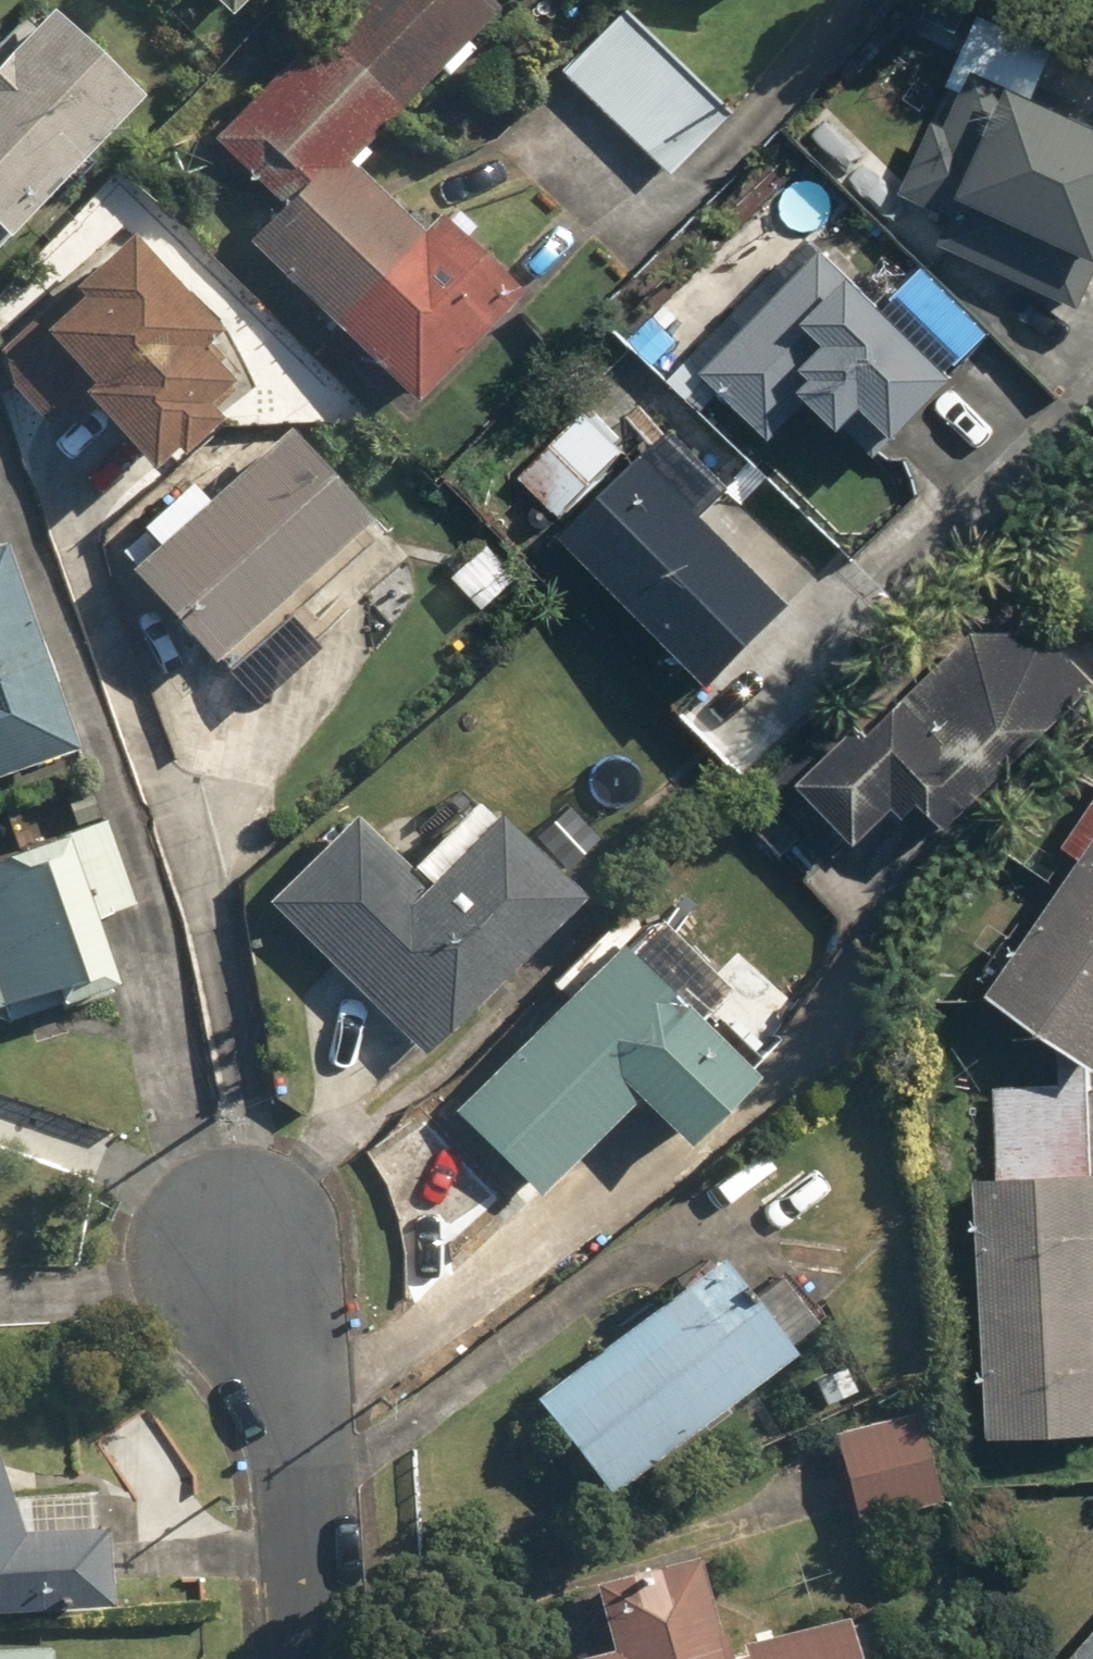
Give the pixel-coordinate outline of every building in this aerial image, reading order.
[(224,29),(252,0),(194,0),(224,29)] [(241,266),(398,416),(490,321),(343,180),(489,28),(459,0),(359,0),(218,147),(290,215),(241,266)] [(613,3),(550,73),(663,174),(726,104),(613,3)] [(0,66),(0,249),(4,253),(141,111),(46,19),(0,66)] [(928,252),(1083,312),(1092,286),(1092,127),(992,87),(928,252)] [(827,248),(689,375),(752,444),(788,411),(820,445),(844,423),(876,458),(954,386),(827,248)] [(0,327),(0,390),(43,442),(63,426),(118,493),(192,432),(181,418),(208,396),(172,352),(196,332),(132,254),(102,279),(84,257),(0,327)] [(616,453),(572,411),(506,480),(550,522),(616,453)] [(255,439),(126,573),(232,674),(361,541),(255,439)] [(641,476),(568,551),(726,702),(799,627),(641,476)] [(61,754),(0,552),(0,772),(61,754)] [(875,738),(969,828),(1092,699),(1092,669),(1014,593),(875,738)] [(556,901),(464,815),(399,884),(333,823),(250,910),(408,1058),(556,901)] [(0,856),(0,1032),(91,1001),(37,843),(0,856)] [(987,1006),(1092,1076),(1092,846),(987,1006)] [(595,949),(436,1111),(516,1206),(608,1112),(659,1163),(735,1086),(729,1081),(746,1065),(700,1020),(683,1038),(673,1028),(708,992),(641,926),(606,961),(595,949)] [(1092,1172),(1091,1087),(990,1089),(992,1173),(969,1173),(974,1444),(1092,1442),(1092,1172)] [(728,1310),(695,1268),(518,1406),(593,1503),(767,1367),(761,1360),(796,1332),(760,1285),(728,1310)] [(903,1420),(820,1434),(837,1529),(919,1515),(903,1420)] [(91,1618),(90,1537),(4,1538),(0,1527),(0,1620),(91,1618)] [(580,1653),(555,1658),(836,1658),(828,1627),(729,1652),(709,1657),(687,1565),(565,1595),(580,1653)] [(1064,1658),(1092,1658),(1092,1630),(1064,1658)] [(72,1643),(0,1642),(0,1658),(71,1658),(72,1643)]
